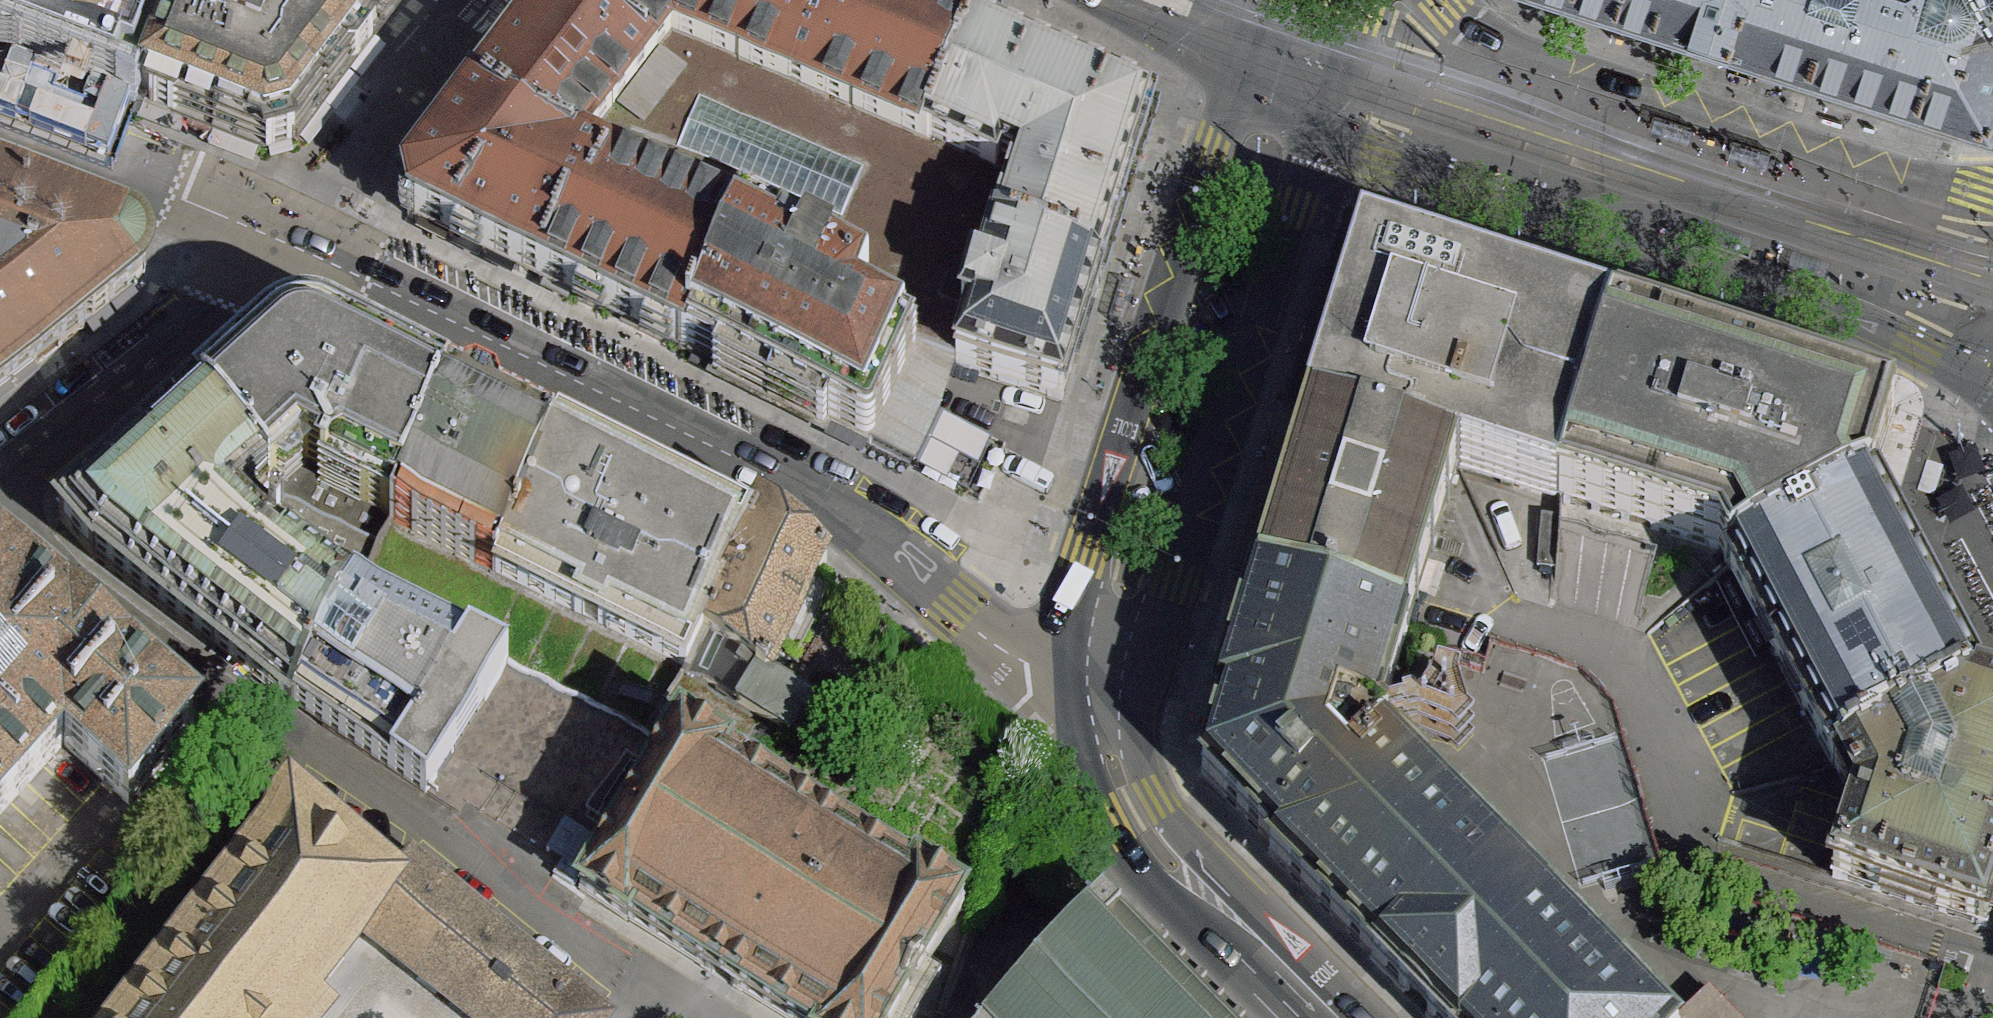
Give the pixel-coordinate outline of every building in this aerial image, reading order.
[(138,98),(179,0),(0,0),(0,46),(138,98)] [(138,98),(222,131),(266,149),(292,141),(384,24),(402,0),(328,0),(324,8),(308,0),(239,0),(235,7),(218,0),(179,0),(138,98)] [(474,106),(582,169),(670,51),(691,0),(552,0),(474,106)] [(971,42),(888,7),(872,0),(691,0),(670,51),(924,159),(971,42)] [(1806,51),(1822,0),(1647,0),(1734,29),(1806,51)] [(1806,51),(1915,87),(1990,110),(1992,101),(1992,0),(1822,0),(1806,51)] [(1011,191),(993,252),(1096,284),(1137,161),(1148,116),(1079,87),(971,42),(924,159),(1011,191)] [(900,222),(924,159),(670,51),(582,169),(733,244),(868,294),(900,222)] [(582,169),(474,106),(433,157),(405,194),(408,218),(566,293),(686,354),(733,244),(582,169)] [(924,159),(900,222),(993,252),(1011,191),(924,159)] [(0,196),(0,394),(71,339),(137,288),(145,275),(144,261),(136,249),(55,217),(0,196)] [(918,349),(957,367),(993,252),(900,222),(868,294),(859,321),(918,349)] [(733,244),(686,354),(795,407),(870,444),(897,394),(918,349),(859,321),(868,294),(733,244)] [(1559,501),(1611,330),(1482,287),(1404,264),(1362,250),(1311,423),(1458,468),(1559,501)] [(1096,284),(993,252),(957,367),(1060,398),(1083,336),(1096,284)] [(233,371),(197,403),(270,487),(304,459),(325,469),(320,479),(393,515),(409,488),(449,393),(391,365),(344,340),(317,329),(291,330),(268,341),(233,371)] [(1727,570),(1868,495),(1892,416),(1718,364),(1611,330),(1559,501),(1719,554),(1727,570)] [(897,394),(941,417),(947,398),(957,367),(918,349),(897,394)] [(390,519),(496,572),(556,445),(523,430),(449,393),(409,488),(393,515),(390,519)] [(897,394),(870,444),(915,466),(941,417),(897,394)] [(270,487),(197,403),(156,438),(61,521),(95,560),(211,646),(262,685),(294,709),(355,589),(293,543),(246,509),(270,487)] [(1458,468),(1311,423),(1263,570),(1257,589),(1405,637),(1416,602),(1458,468)] [(556,445),(496,572),(687,666),(690,669),(706,636),(724,602),(717,599),(751,542),(665,499),(556,445)] [(307,506),(320,479),(325,469),(304,459),(270,487),(307,506)] [(307,506),(311,508),(379,541),(390,519),(393,515),(320,479),(307,506)] [(311,508),(307,506),(270,487),(246,509),(293,543),(311,508)] [(1836,768),(1974,692),(1916,582),(1868,495),(1727,570),(1836,768)] [(751,542),(717,599),(724,602),(706,636),(769,673),(817,588),(826,571),(801,549),(774,526),(765,518),(751,542)] [(379,541),(355,589),(502,664),(658,714),(687,666),(496,572),(390,519),(379,541)] [(128,676),(0,571),(0,815),(64,744),(128,676)] [(294,709),(426,793),(502,664),(355,589),(294,709)] [(1374,735),(1401,649),(1405,637),(1257,589),(1227,682),(1216,711),(1223,713),(1203,777),(1276,850),(1272,855),(1433,1017),(1657,1017),(1374,735)] [(811,700),(769,673),(706,636),(690,669),(688,674),(790,735),(811,700)] [(161,702),(128,676),(64,744),(129,802),(191,727),(161,702)] [(1974,692),(1836,768),(1857,808),(1835,876),(1987,924),(1992,905),(1992,698),(1974,692)] [(349,942),(360,927),(391,886),(289,808),(125,1017),(290,1017),(349,942)] [(674,835),(654,860),(628,899),(611,935),(703,992),(744,1017),(873,1017),(883,934),(701,819),(674,835)] [(391,886),(360,927),(473,1017),(608,1017),(409,863),(391,886)] [(1124,923),(1117,929),(1104,917),(1071,950),(1004,1017),(1219,1017),(1124,923)] [(1704,989),(1676,1017),(1732,1017),(1704,989)]
